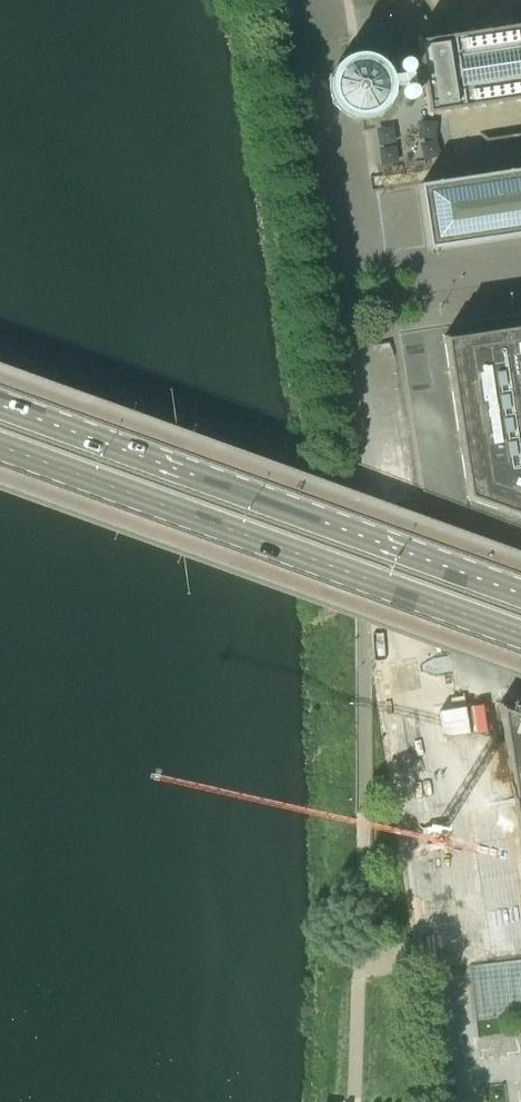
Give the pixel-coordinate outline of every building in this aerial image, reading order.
[(393,76),(391,71),(387,66),(383,61),(378,58),(372,55),(366,54),(360,54),(354,55),(352,56),(347,58),(342,62),(337,66),(334,71),(332,77),(330,83),(330,89),(331,95),(334,101),(337,106),(341,110),(346,114),(351,116),(356,118),(363,119),(369,118),(375,116),(380,114),(384,110),(388,106),(391,101),(393,97),(394,92),(395,87),(406,85),(406,87),(405,88),(405,89),(404,91),(404,92),(404,93),(405,95),(405,96),(406,97),(407,98),(408,98),(409,99),(411,99),(412,99),(413,99),(414,98),(416,97),(416,96),(417,95),(418,94),(418,93),(418,91),(418,90),(417,89),(416,88),(415,87),(414,86),(414,84),(424,83),(428,109),(429,113),(431,113),(431,109),(446,107),(446,111),(449,110),(448,106),(463,104),(464,108),(466,108),(466,104),(481,102),(482,105),(484,105),(483,101),(499,99),(499,103),(502,102),(501,99),(516,96),(517,100),(519,100),(519,96),(520,95),(520,25),(508,27),(507,23),(505,23),(506,27),(490,29),(490,25),(487,26),(488,30),(473,32),(472,28),(470,28),(470,32),(455,35),(455,31),(452,31),(453,35),(438,37),(437,33),(435,34),(435,38),(420,40),(420,36),(417,36),(418,40),(422,70),(412,72),(412,71),(413,69),(413,68),(414,67),(414,66),(414,64),(413,63),(413,62),(412,61),(411,60),(410,59),(408,59),(407,59),(406,59),(404,59),(403,60),(402,61),(401,62),(401,63),(400,64),(400,65),(400,67),(400,68),(401,69),(402,70),(403,71),(404,72),(404,74),(393,76)] [(421,181),(431,248),(520,235),(520,168),(421,181)] [(515,325),(508,326),(484,330),(476,331),(452,335),(444,336),(445,343),(449,368),(450,375),(451,383),(453,391),(459,431),(460,439),(461,447),(462,454),(466,478),(469,498),(476,501),(499,509),(506,511),(514,514),(520,517),(520,373),(520,369),(519,363),(520,363),(520,324),(515,325)] [(507,706),(500,703),(502,719),(506,743),(507,750),(508,759),(509,766),(515,806),(516,814),(520,845),(520,710),(507,706)]
